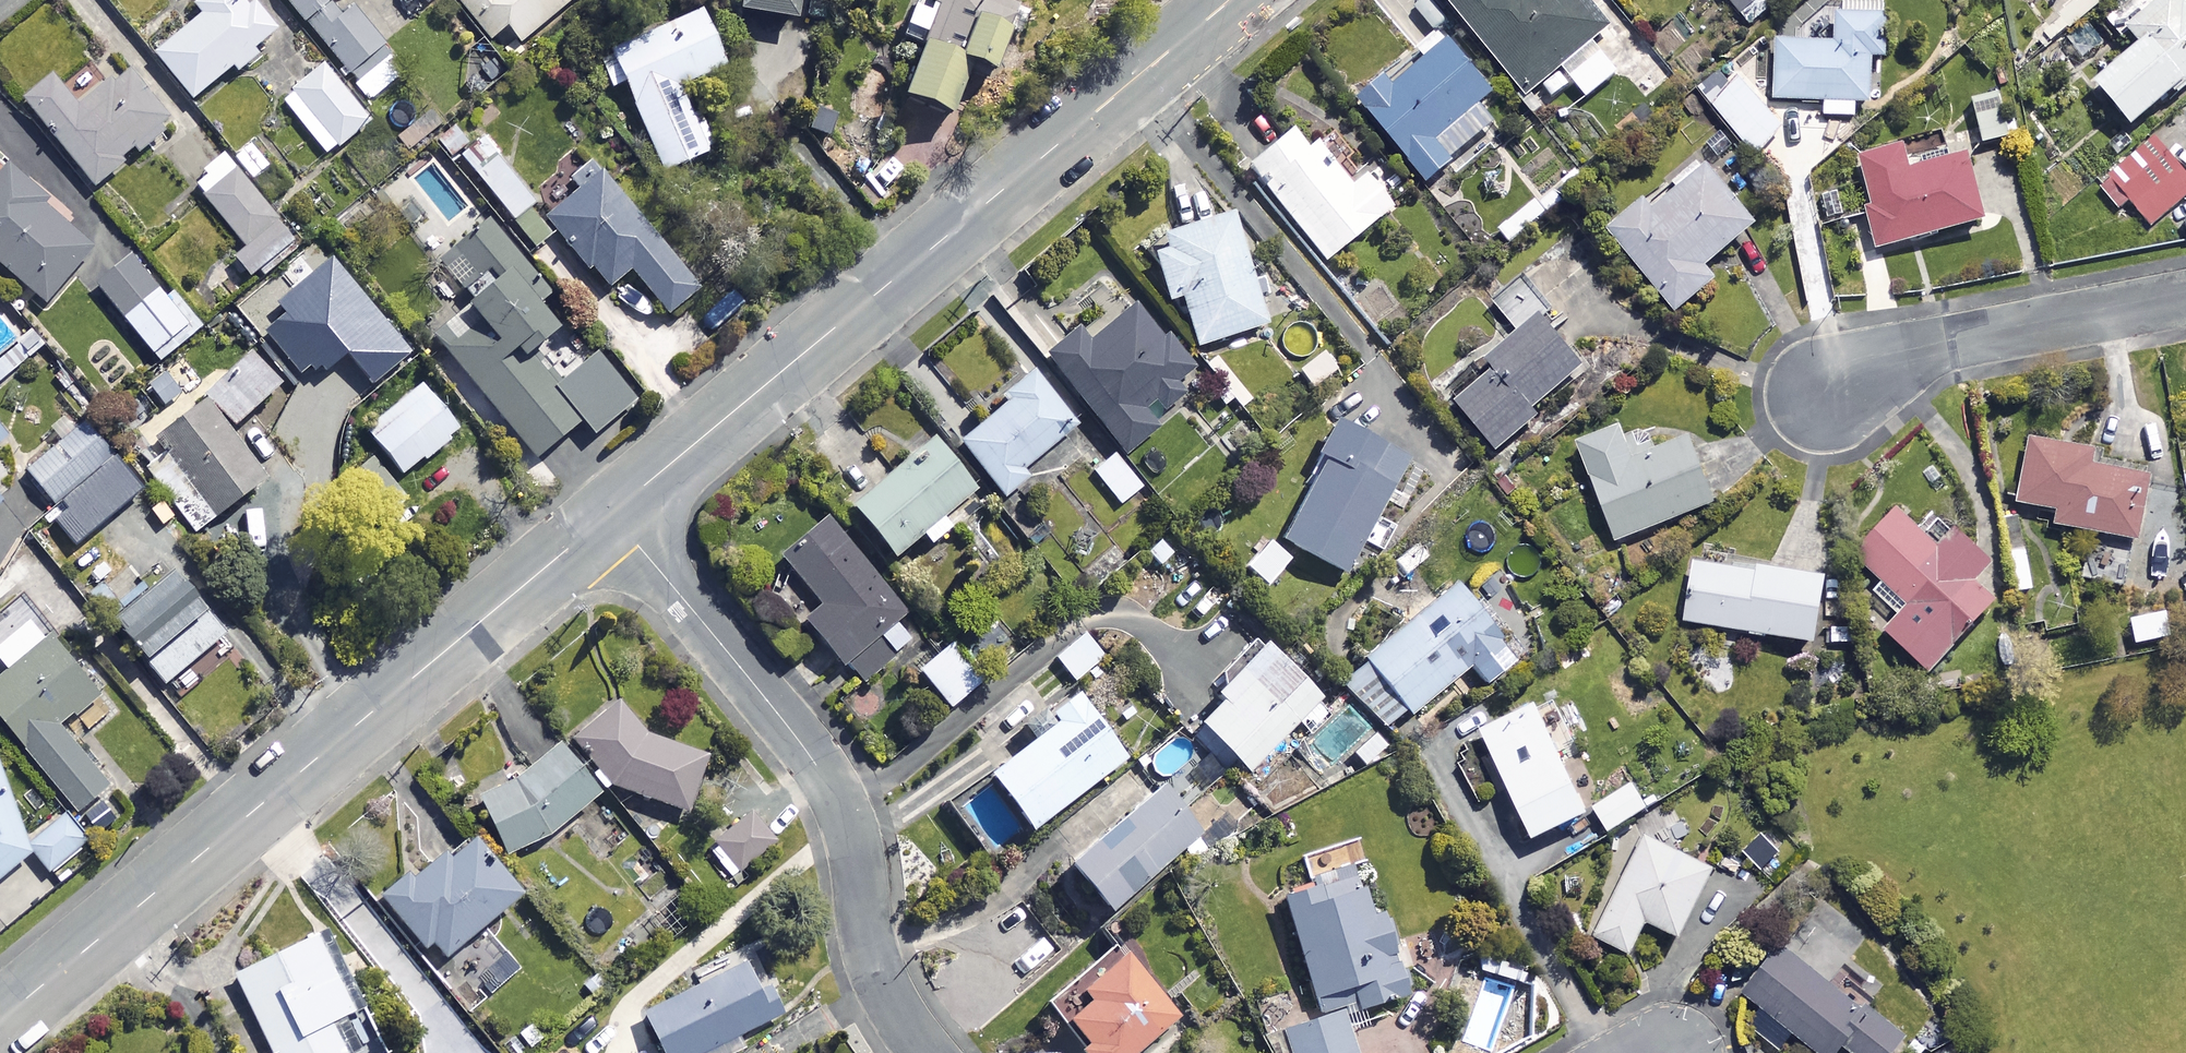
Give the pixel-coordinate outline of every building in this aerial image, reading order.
[(240,0),(196,0),(192,4),(201,14),(153,53),(190,99),(231,66),(235,71),(256,55),(251,49),(274,30),(250,0),(244,5),(240,0)] [(371,101),(403,76),(344,0),(290,0),(371,101)] [(486,36),(502,23),(516,40),(565,0),(456,0),(486,36)] [(735,9),(792,19),(795,0),(736,0),(735,9)] [(1000,39),(1014,46),(1030,9),(1009,0),(920,0),(918,5),(912,2),(899,33),(919,41),(899,89),(943,107),(966,54),(989,64),(1000,39)] [(1580,0),(1439,0),(1524,98),(1604,28),(1580,0)] [(1736,15),(1753,0),(1723,0),(1736,15)] [(2123,127),(2166,93),(2171,100),(2185,88),(2185,79),(2185,78),(2185,77),(2185,16),(2174,0),(2157,0),(2149,6),(2145,0),(2120,0),(2105,11),(2133,47),(2088,83),(2123,127)] [(722,64),(699,8),(609,45),(660,170),(714,148),(685,79),(722,64)] [(1882,19),(1830,18),(1829,43),(1768,41),(1766,102),(1822,104),(1822,118),(1853,119),(1853,102),(1867,103),(1868,58),(1881,59),(1882,19)] [(477,35),(457,54),(467,65),(457,75),(476,94),(506,65),(477,35)] [(1449,163),(1446,159),(1489,123),(1473,104),(1486,93),(1444,43),(1388,90),(1379,79),(1356,99),(1425,182),(1449,163)] [(1614,74),(1593,52),(1565,78),(1585,101),(1614,74)] [(368,121),(323,64),(280,98),(326,155),(368,121)] [(1749,84),(1733,68),(1700,99),(1753,154),(1783,124),(1746,86),(1749,84)] [(74,105),(49,76),(21,99),(94,186),(168,123),(124,71),(109,83),(105,79),(74,105)] [(1997,91),(1966,98),(1977,148),(2008,141),(1997,91)] [(440,122),(429,108),(396,136),(407,149),(440,122)] [(474,135),(459,119),(438,138),(452,155),(474,135)] [(1303,147),(1285,126),(1242,162),(1321,258),(1386,205),(1359,172),(1346,183),(1311,140),(1303,147)] [(482,136),(458,157),(510,217),(535,196),(482,136)] [(253,138),(233,154),(254,179),(273,163),(253,138)] [(2150,140),(2096,189),(2116,211),(2126,202),(2150,229),(2185,198),(2185,180),(2150,140)] [(1904,172),(1897,146),(1855,157),(1868,208),(1862,210),(1873,252),(1977,225),(1959,158),(1904,172)] [(296,242),(225,157),(192,184),(245,247),(233,256),(251,279),(296,242)] [(1750,226),(1695,159),(1668,182),(1674,190),(1646,213),(1638,203),(1604,231),(1671,312),(1710,279),(1700,267),(1750,226)] [(6,166),(0,173),(0,263),(43,301),(91,247),(40,202),(43,199),(6,166)] [(700,284),(600,169),(546,216),(608,287),(630,268),(668,312),(700,284)] [(1534,201),(1496,229),(1508,244),(1546,216),(1534,201)] [(530,206),(504,228),(527,255),(553,233),(530,206)] [(1267,321),(1229,210),(1160,233),(1164,245),(1151,250),(1167,298),(1179,294),(1197,345),(1267,321)] [(544,290),(484,215),(449,243),(470,270),(454,283),(481,317),(443,348),(529,456),(576,418),(588,432),(631,398),(593,351),(552,384),(522,347),(553,321),(534,298),(544,290)] [(199,324),(134,247),(94,280),(160,358),(199,324)] [(1160,338),(1131,302),(1088,337),(1078,325),(1043,352),(1122,452),(1151,429),(1147,424),(1182,396),(1171,382),(1192,366),(1166,333),(1160,338)] [(1589,370),(1540,312),(1487,357),(1494,365),(1455,398),(1497,448),(1589,370)] [(30,329),(0,356),(0,380),(42,342),(30,329)] [(199,392),(227,426),(280,382),(252,348),(199,392)] [(1344,379),(1328,350),(1297,368),(1312,396),(1344,379)] [(1074,423),(1030,368),(998,393),(1003,400),(956,437),(1001,494),(1026,475),(1019,466),(1074,423)] [(459,429),(421,382),(365,427),(403,474),(459,429)] [(227,426),(199,392),(154,430),(175,455),(151,475),(170,498),(188,483),(215,515),(266,472),(227,426)] [(147,485),(89,416),(26,469),(62,511),(54,517),(77,544),(147,485)] [(1404,455),(1334,416),(1315,451),(1323,455),(1278,535),(1343,571),(1361,538),(1381,549),(1395,525),(1372,512),(1404,455)] [(1633,455),(1620,423),(1576,441),(1616,539),(1714,500),(1687,434),(1633,455)] [(961,496),(973,487),(932,435),(848,501),(890,554),(919,531),(927,542),(948,525),(939,513),(947,508),(956,519),(971,508),(961,496)] [(2087,452),(2026,440),(2014,504),(2055,512),(2052,527),(2130,542),(2142,479),(2084,467),(2087,452)] [(1144,483),(1117,450),(1093,470),(1119,503),(1144,483)] [(1937,551),(1891,509),(1849,555),(1879,582),(1870,591),(1897,615),(1880,633),(1924,672),(1987,602),(1966,583),(1983,564),(1951,536),(1937,551)] [(923,637),(826,516),(755,574),(794,623),(802,617),(840,663),(844,659),(865,684),(923,637)] [(1162,530),(1141,549),(1173,583),(1194,564),(1162,530)] [(2125,558),(2085,550),(2080,579),(2120,586),(2125,558)] [(1821,573),(1692,557),(1684,621),(1814,637),(1821,573)] [(226,630),(169,560),(107,611),(164,680),(226,630)] [(1164,580),(1147,564),(1132,581),(1149,597),(1164,580)] [(1520,650),(1457,574),(1359,655),(1363,659),(1341,677),(1381,726),(1404,707),(1408,712),(1467,663),(1482,681),(1520,650)] [(1104,656),(1085,632),(1055,657),(1074,680),(1104,656)] [(48,634),(0,673),(0,716),(75,810),(108,783),(58,722),(95,692),(48,634)] [(1301,677),(1259,635),(1209,685),(1219,696),(1196,719),(1246,769),(1295,720),(1310,735),(1329,716),(1311,698),(1321,689),(1305,673),(1301,677)] [(977,684),(946,645),(918,667),(949,706),(977,684)] [(986,769),(1029,827),(1124,756),(1075,689),(1047,709),(1054,718),(986,769)] [(1586,808),(1535,701),(1481,727),(1532,834),(1586,808)] [(565,737),(611,785),(682,810),(704,749),(577,703),(565,737)] [(1300,753),(1323,776),(1350,750),(1364,764),(1386,742),(1350,705),(1300,753)] [(596,793),(559,741),(475,799),(512,852),(596,793)] [(1029,827),(986,769),(942,802),(985,859),(1029,827)] [(0,770),(0,872),(29,848),(0,770)] [(1647,805),(1631,780),(1592,805),(1608,830),(1647,805)] [(1199,832),(1164,788),(1120,823),(1116,819),(1067,858),(1107,907),(1199,832)] [(774,839),(749,810),(706,847),(731,876),(774,839)] [(89,842),(63,813),(29,844),(55,873),(89,842)] [(519,890),(465,827),(383,898),(436,960),(519,890)] [(1785,856),(1761,828),(1733,853),(1758,880),(1785,856)] [(1712,864),(1645,831),(1594,934),(1630,952),(1647,918),(1678,934),(1712,864)] [(1316,1011),(1339,1004),(1404,984),(1380,908),(1367,912),(1352,865),(1368,860),(1360,835),(1300,854),(1308,879),(1277,889),(1316,1011)] [(49,890),(35,872),(2,900),(17,917),(49,890)] [(322,924),(231,969),(273,1052),(342,1052),(351,1049),(353,1052),(384,1052),(385,1052),(322,924)] [(1120,943),(1050,997),(1081,1038),(1074,1043),(1082,1052),(1126,1052),(1176,1015),(1120,943)] [(1750,1023),(1782,1047),(1794,1031),(1823,1052),(1832,1052),(1840,1042),(1855,1052),(1885,1052),(1905,1028),(1867,999),(1862,1005),(1780,943),(1743,991),(1763,1006),(1750,1023)] [(520,967),(503,947),(486,962),(502,982),(520,967)] [(663,1052),(729,1052),(748,1044),(742,1033),(781,1013),(750,953),(641,1009),(663,1052)] [(1316,1011),(1278,1023),(1287,1052),(1354,1052),(1339,1004),(1316,1011)] [(1929,1052),(1959,1052),(1947,1034),(1925,1048),(1929,1052)]
